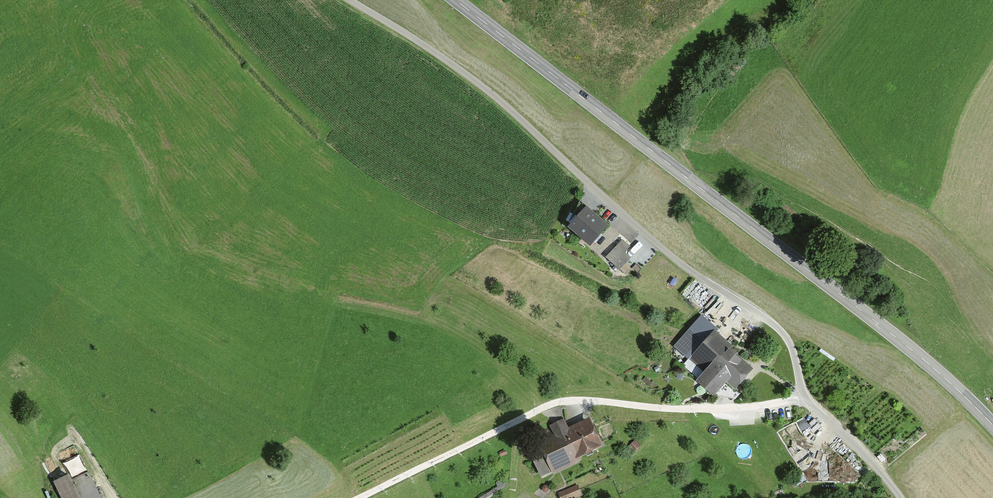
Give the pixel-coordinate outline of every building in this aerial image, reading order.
[(607,229),(585,209),(559,237),(591,266),(597,259),(587,251),(607,229)] [(636,256),(620,243),(606,259),(621,273),(636,256)] [(735,348),(700,320),(679,346),(709,369),(698,382),(715,395),(726,382),(736,390),(752,369),(731,352),(735,348)] [(603,446),(590,418),(568,428),(564,419),(523,437),(541,477),(552,472),(552,473),(582,460),(580,456),(603,446)] [(641,445),(636,439),(628,447),(633,453),(641,445)] [(53,483),(61,497),(97,497),(86,477),(74,484),(70,474),(53,483)] [(558,493),(560,497),(576,497),(582,496),(578,485),(558,493)]
